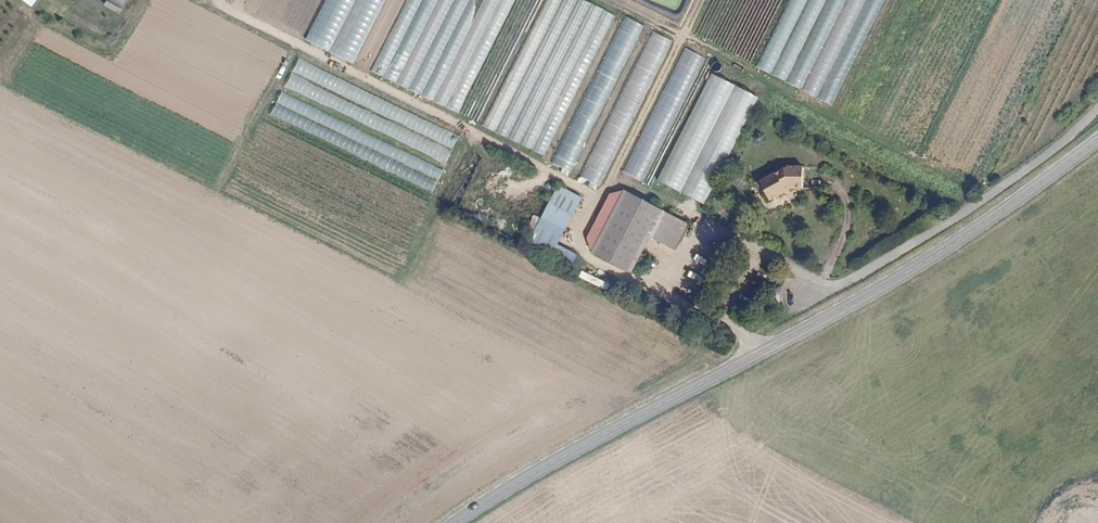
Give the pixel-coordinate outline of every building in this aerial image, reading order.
[(104,7),(118,14),(125,0),(108,0),(104,7)] [(356,65),(386,0),(327,0),(307,43),(356,65)] [(513,0),(407,0),(374,76),(460,114),(473,83),(476,84),(513,0)] [(546,158),(614,15),(582,0),(549,0),(506,89),(478,76),(459,117),(546,158)] [(761,74),(840,106),(883,0),(792,0),(761,74)] [(621,15),(554,165),(575,174),(642,24),(621,15)] [(583,179),(604,188),(670,39),(649,30),(583,179)] [(649,184),(702,55),(680,46),(627,174),(649,184)] [(291,93),(291,92),(447,162),(460,134),(345,83),(347,79),(297,56),(283,89),(291,93)] [(707,205),(755,96),(737,88),(738,85),(708,72),(659,184),(707,205)] [(434,192),(445,168),(280,94),(269,118),(434,192)] [(773,160),(750,173),(760,190),(776,181),(775,179),(778,177),(794,177),(792,156),(777,156),(776,159),(773,160)] [(685,242),(697,218),(636,187),(604,246),(642,265),(661,230),(685,242)] [(569,241),(576,225),(553,214),(540,240),(585,263),(590,253),(569,241)] [(528,228),(534,231),(540,219),(534,216),(528,228)] [(706,264),(707,258),(695,256),(694,262),(706,264)]
